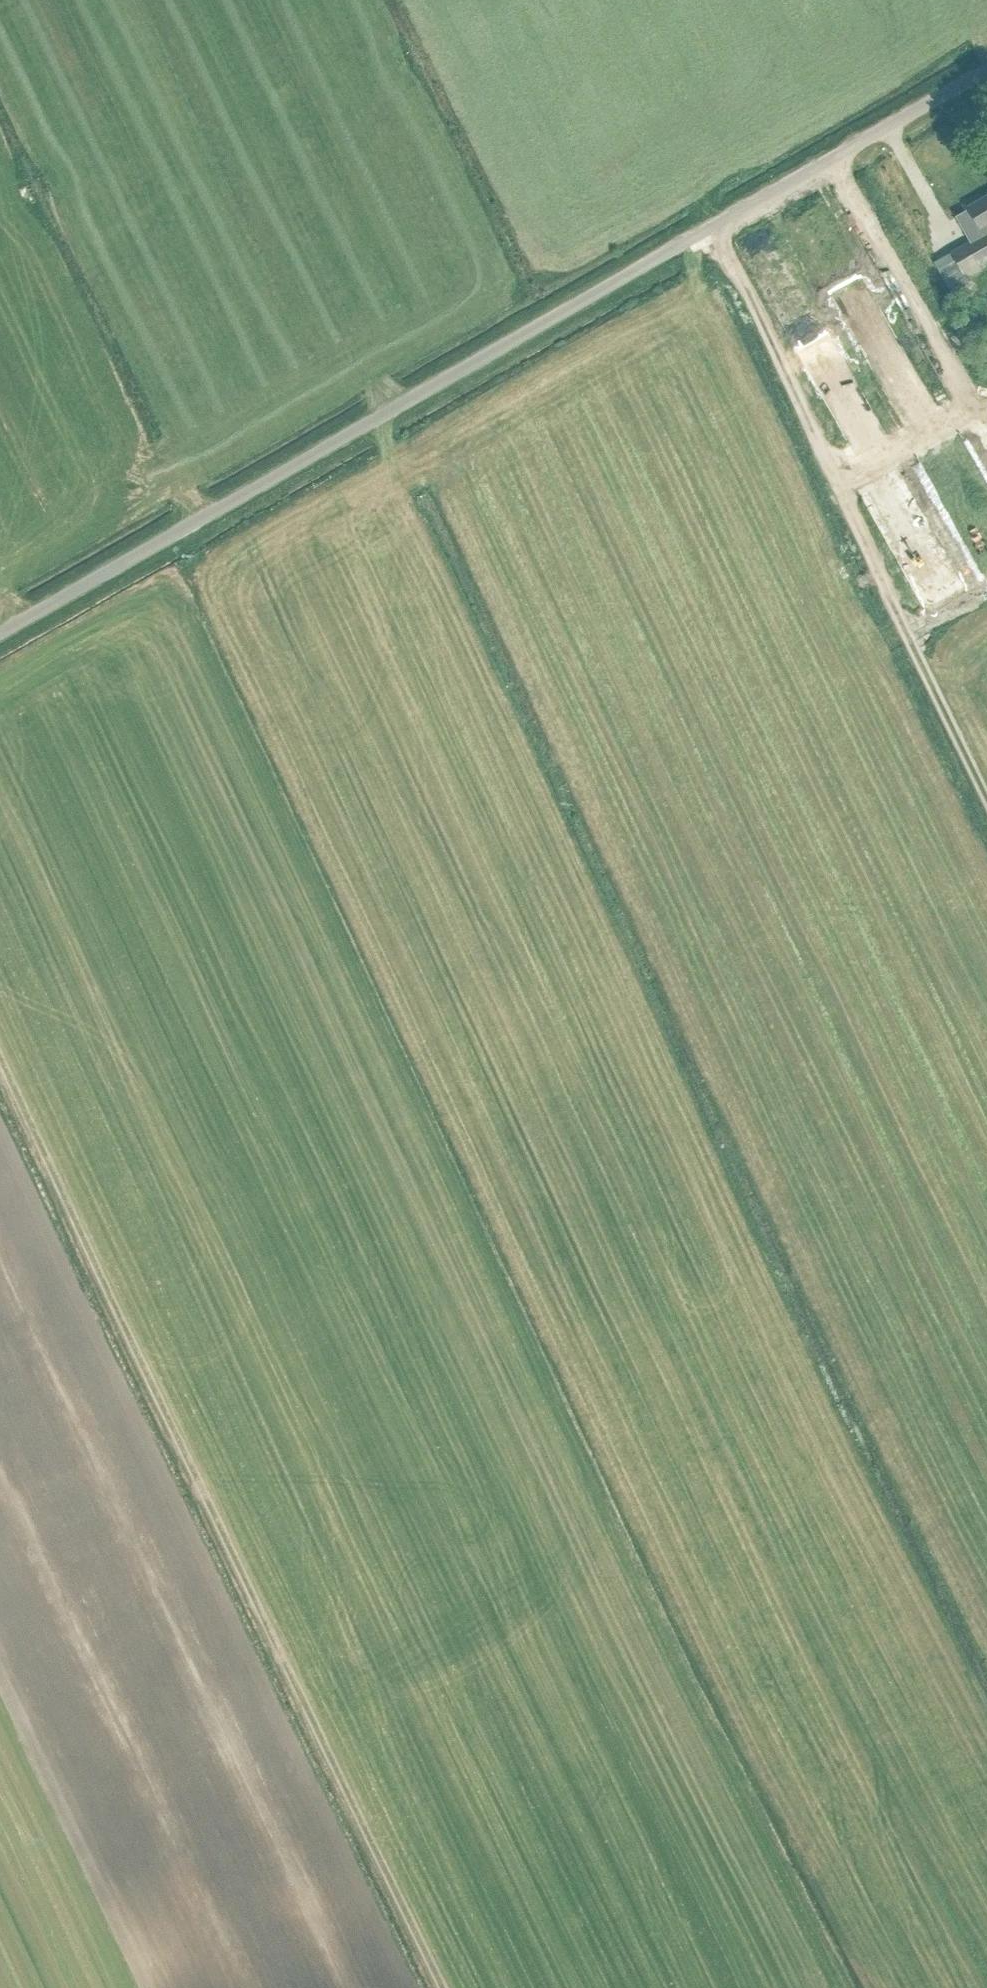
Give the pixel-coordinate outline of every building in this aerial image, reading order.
[(955,215),(969,240),(986,229),(986,194),(966,205),(968,208),(955,215)] [(950,250),(965,276),(981,267),(978,263),(986,258),(986,229),(969,240),(950,250)] [(954,456),(940,462),(944,473),(958,467),(954,456)]
